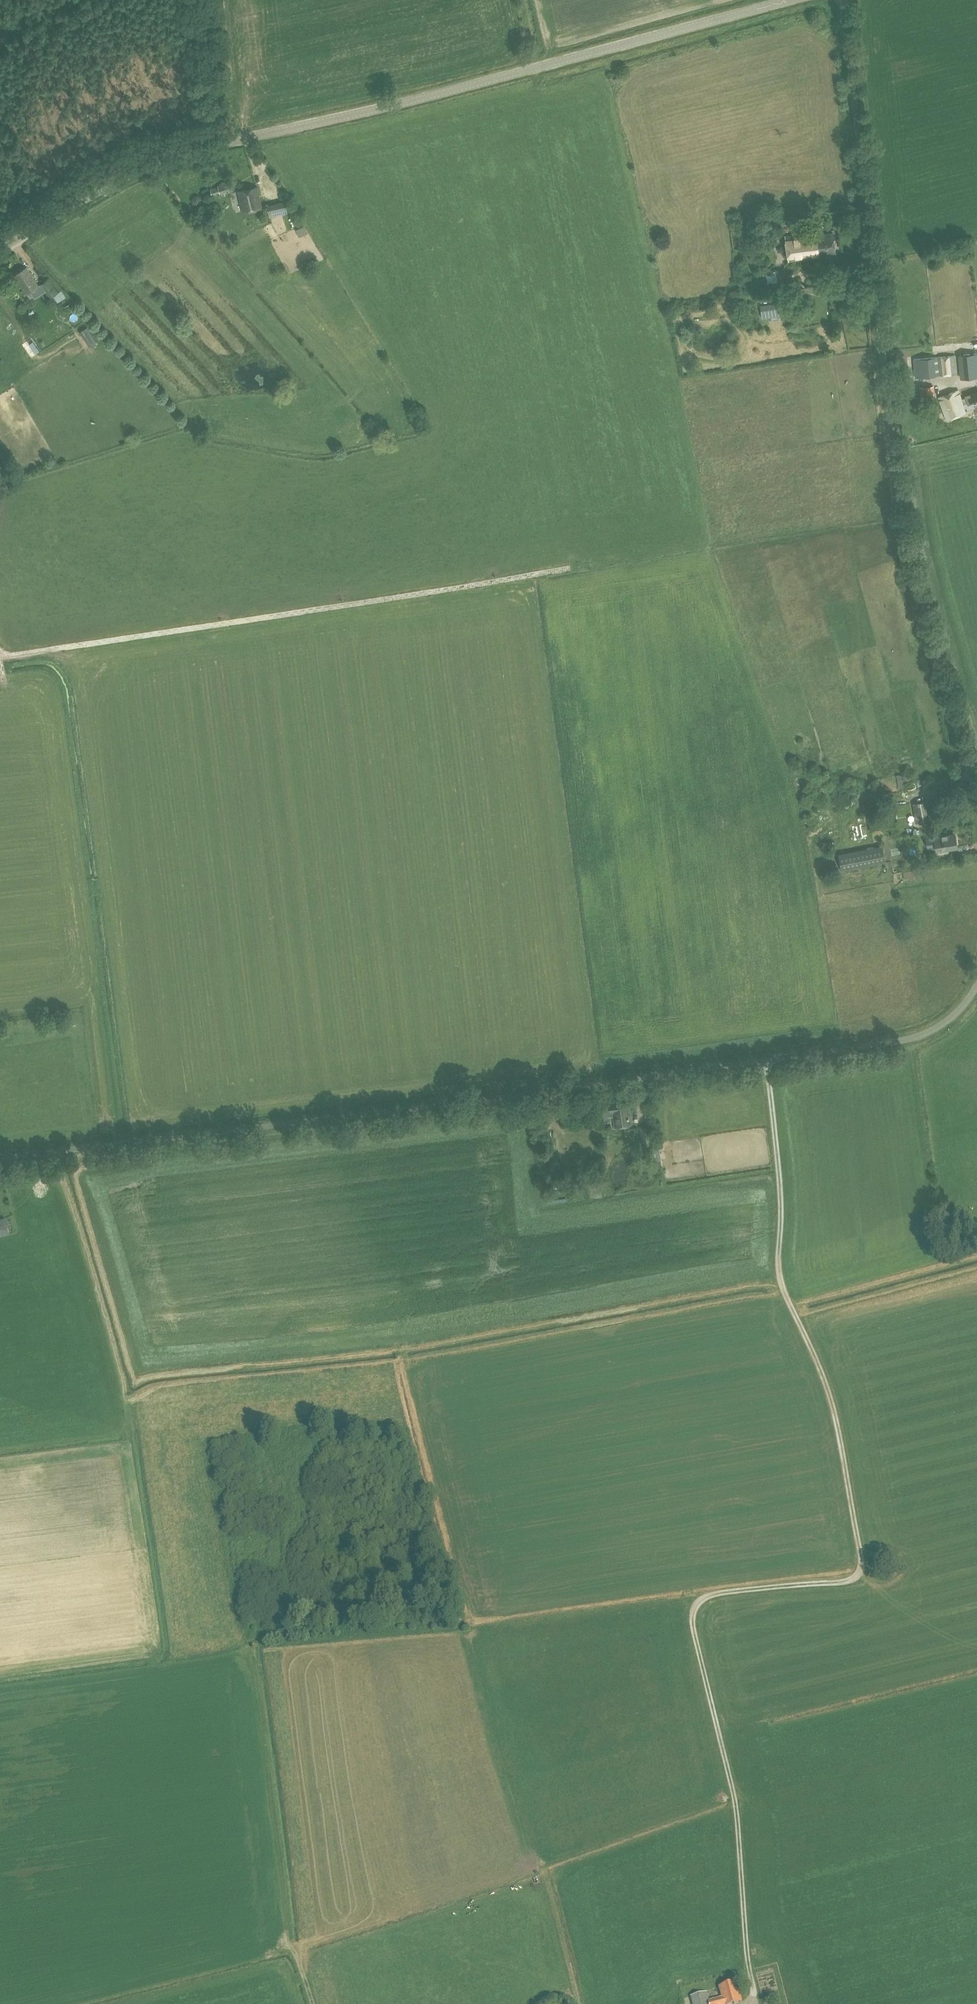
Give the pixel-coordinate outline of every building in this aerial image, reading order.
[(233,191),(230,181),(218,184),(218,186),(210,188),(212,195),(220,192),(221,194),(233,191)] [(239,191),(243,211),(262,207),(257,186),(239,191)] [(190,201),(191,203),(192,205),(193,206),(195,207),(197,207),(199,206),(201,205),(202,204),(202,201),(202,198),(201,197),(199,195),(197,195),(194,195),(193,196),(191,198),(191,200),(190,201)] [(267,205),(270,217),(288,213),(286,201),(267,205)] [(296,230),(299,237),(307,234),(304,226),(296,230)] [(786,236),(789,261),(820,256),(820,253),(836,251),(833,232),(816,234),(816,231),(786,236)] [(14,275),(27,293),(40,285),(27,266),(14,275)] [(766,271),(769,293),(782,292),(779,269),(766,271)] [(41,284),(49,297),(53,295),(57,300),(65,295),(61,289),(57,292),(49,279),(41,284)] [(757,301),(763,325),(794,318),(789,294),(757,301)] [(843,313),(852,310),(850,303),(841,306),(843,313)] [(91,345),(97,341),(88,327),(81,332),(91,345)] [(958,354),(961,379),(976,377),(976,352),(958,354)] [(957,374),(956,356),(914,359),(915,378),(957,374)] [(922,388),(922,401),(935,400),(934,386),(922,388)] [(939,398),(946,420),(965,412),(959,390),(939,398)] [(913,803),(917,823),(932,820),(929,800),(913,803)] [(863,824),(855,825),(857,842),(860,841),(859,836),(865,835),(863,824)] [(927,838),(928,847),(936,846),(937,851),(958,848),(956,833),(935,837),(927,838)] [(882,846),(839,854),(842,870),(885,861),(882,846)] [(610,1102),(611,1111),(613,1111),(615,1127),(633,1124),(630,1108),(634,1108),(633,1099),(610,1102)] [(600,1107),(601,1118),(610,1117),(609,1106),(600,1107)] [(644,1128),(645,1144),(652,1143),(650,1127),(644,1128)] [(13,1233),(10,1216),(0,1218),(0,1236),(13,1233)] [(527,1866),(529,1876),(539,1874),(537,1864),(527,1866)] [(692,2003),(737,2003),(742,2002),(737,1982),(719,1987),(722,1998),(710,2001),(707,1992),(691,1997),(692,2003)]
